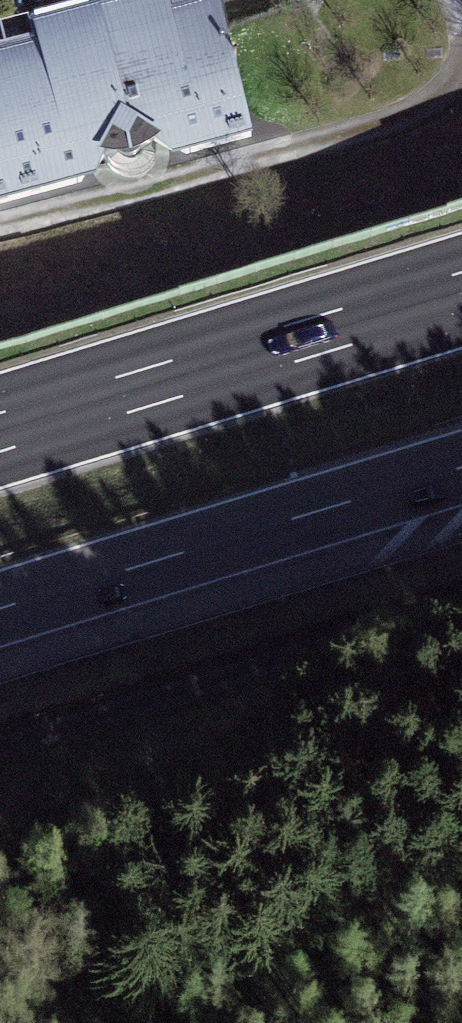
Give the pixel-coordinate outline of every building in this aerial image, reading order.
[(231,148),(199,0),(0,0),(0,212),(231,148)]
